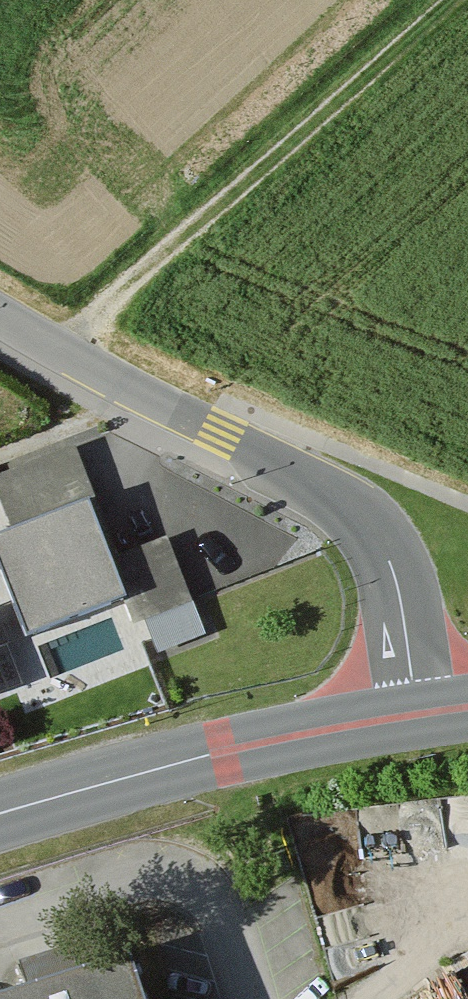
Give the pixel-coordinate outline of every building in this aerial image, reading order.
[(99,491),(81,438),(0,466),(0,484),(13,520),(99,491)] [(128,608),(89,507),(0,541),(0,576),(28,647),(128,608)] [(132,972),(46,998),(141,998),(132,972)]
